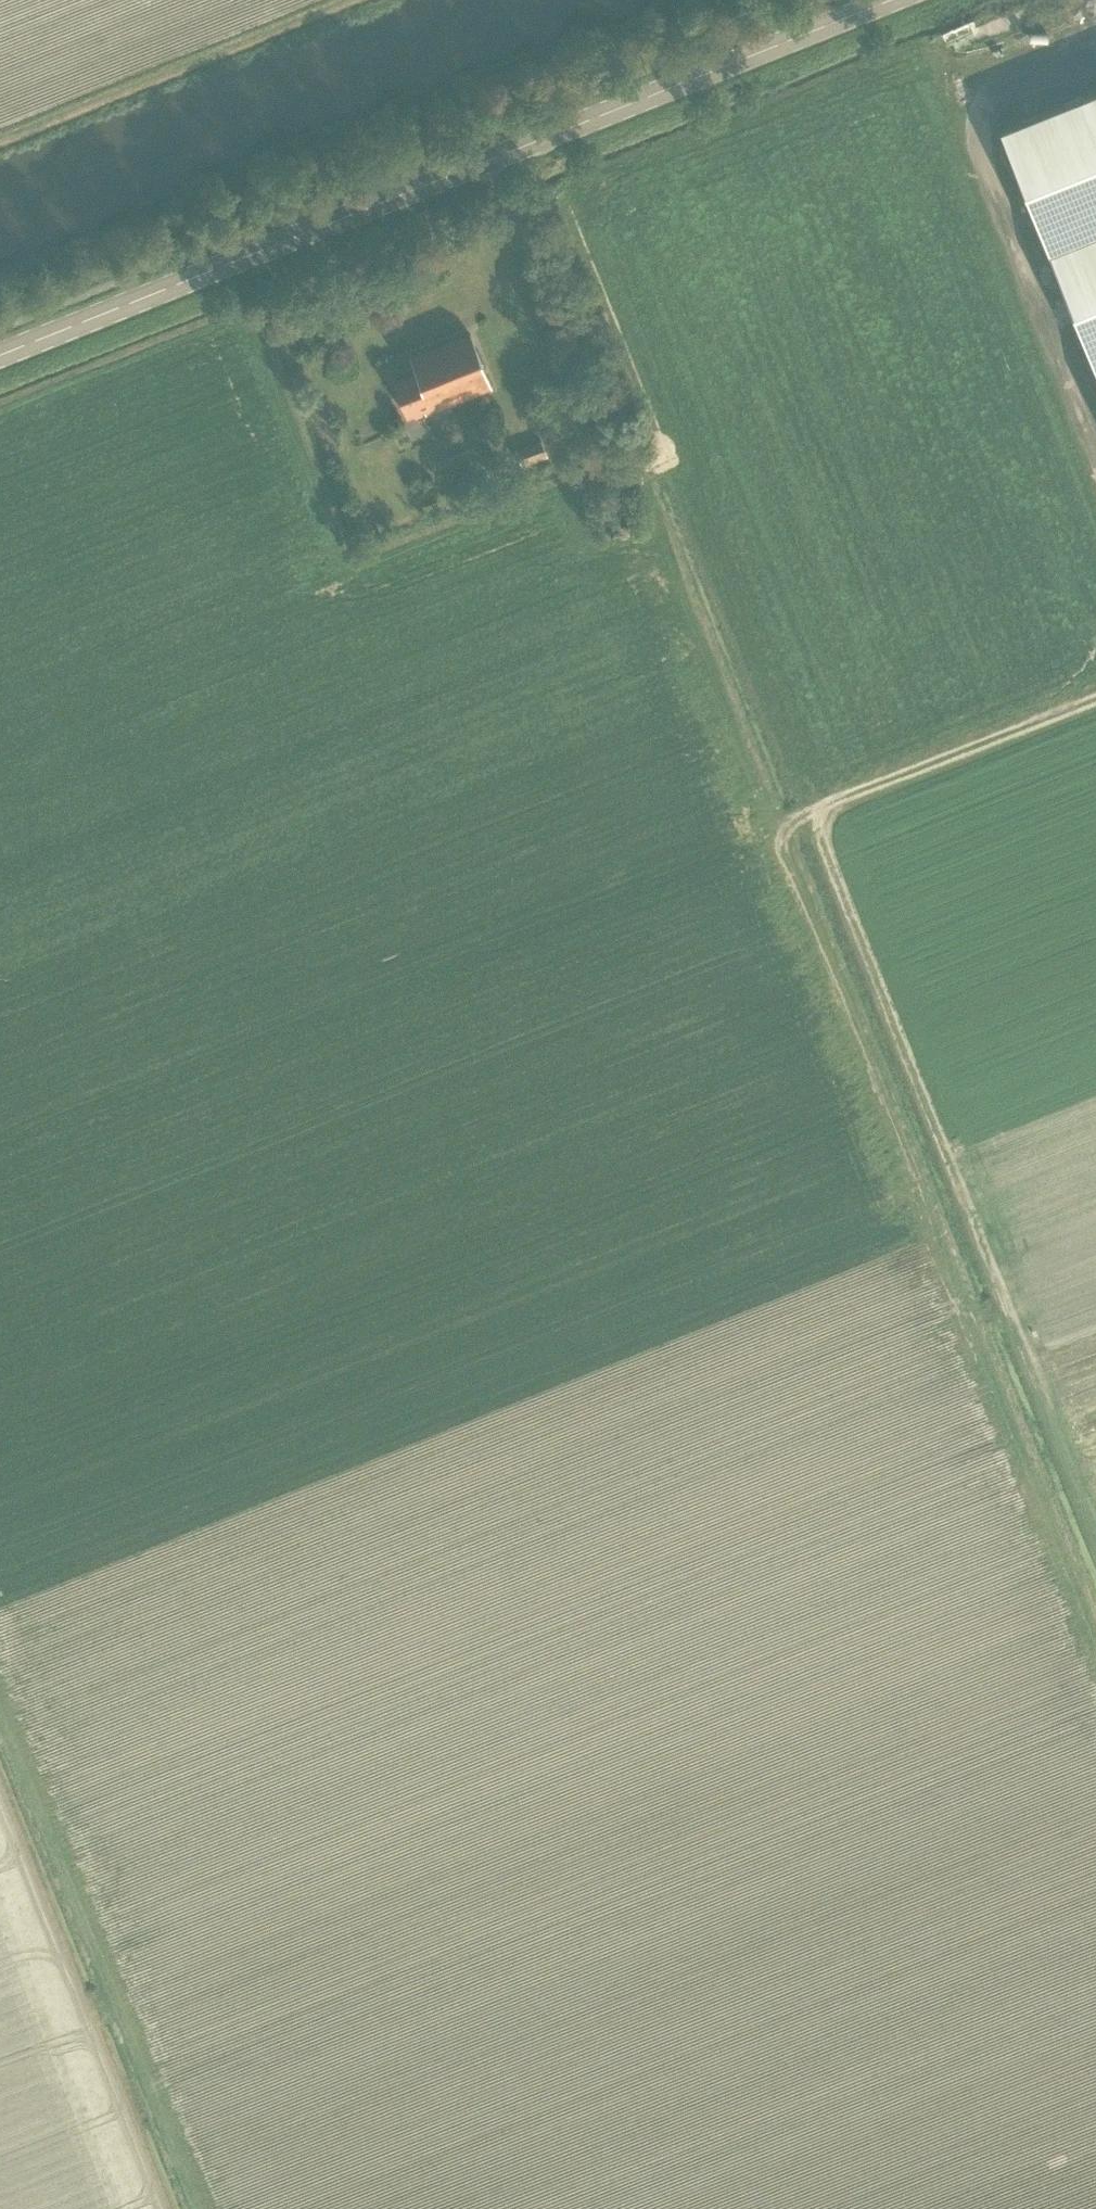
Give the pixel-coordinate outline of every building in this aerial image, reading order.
[(992,114),(1095,372),(1095,72),(992,114)] [(396,383),(409,416),(426,410),(428,414),(494,387),(473,334),(412,357),(418,374),(396,383)] [(527,470),(525,465),(549,456),(543,440),(517,450),(479,467),(486,487),(527,470)]
